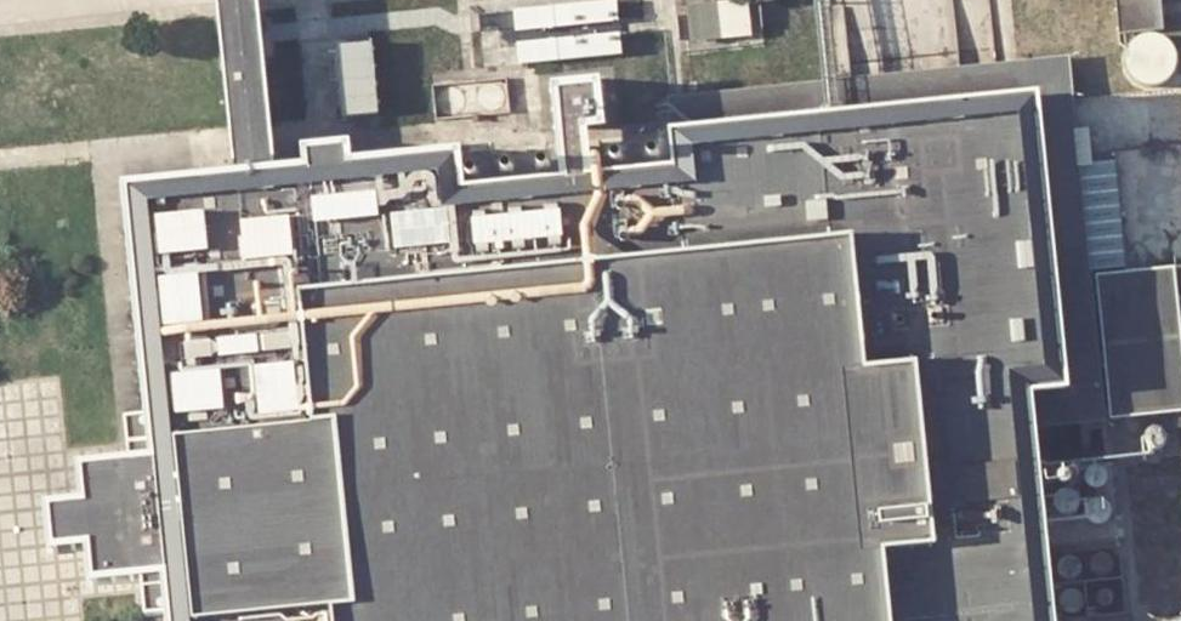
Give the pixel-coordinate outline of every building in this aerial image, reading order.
[(235,147),(278,143),(264,0),(224,0),(235,147)] [(695,37),(755,30),(752,0),(702,0),(691,1),(695,37)] [(1122,32),(1167,27),(1164,0),(1119,0),(1122,32)] [(620,1),(523,7),(526,59),(565,56),(563,26),(622,22),(620,1)] [(1152,32),(1144,35),(1137,40),(1132,47),(1130,55),(1130,63),(1133,71),(1139,78),(1146,82),(1155,84),(1163,83),(1171,79),(1177,73),(1180,66),(1180,62),(1180,54),(1180,49),(1175,41),(1169,36),(1161,33),(1152,32)] [(375,36),(337,40),(345,110),(382,106),(375,36)] [(676,128),(679,144),(1045,136),(1086,342),(1105,341),(1096,267),(1094,256),(1126,257),(1115,155),(1096,158),(1090,123),(1076,126),(1070,50),(673,105),(676,128)] [(311,144),(278,143),(235,147),(123,159),(149,394),(170,599),(171,614),(172,620),(1062,620),(1043,425),(1111,414),(1086,342),(1045,136),(679,144),(655,145),(601,151),(594,107),(613,107),(608,57),(554,63),(563,157),(464,166),(463,128),(349,140),(311,144)] [(308,126),(311,144),(349,140),(345,122),(308,126)] [(1105,341),(1180,334),(1180,305),(1175,261),(1096,267),(1105,341)] [(1111,414),(1180,407),(1180,334),(1105,341),(1086,342),(1111,414)] [(170,599),(149,394),(128,396),(132,438),(79,443),(83,478),(45,481),(50,527),(89,524),(92,558),(143,553),(148,601),(170,599)]
